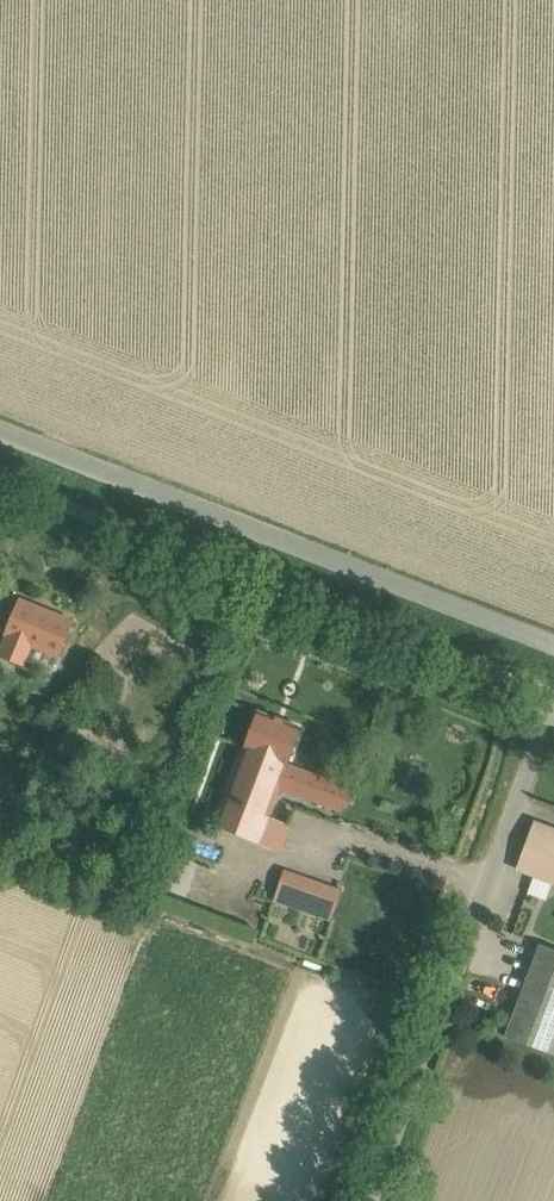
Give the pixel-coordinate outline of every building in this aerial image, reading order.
[(21,663),(21,661),(27,663),(33,646),(59,656),(60,656),(74,622),(22,600),(8,634),(10,635),(1,655),(21,663)] [(289,763),(303,728),(259,711),(215,825),(259,843),(270,816),(272,810),(280,790),(343,813),(352,786),(289,763)] [(535,822),(518,868),(553,882),(553,829),(535,822)] [(281,880),(275,900),(332,920),(339,900),(281,880)] [(541,944),(507,1036),(553,1054),(553,948),(541,944)]
